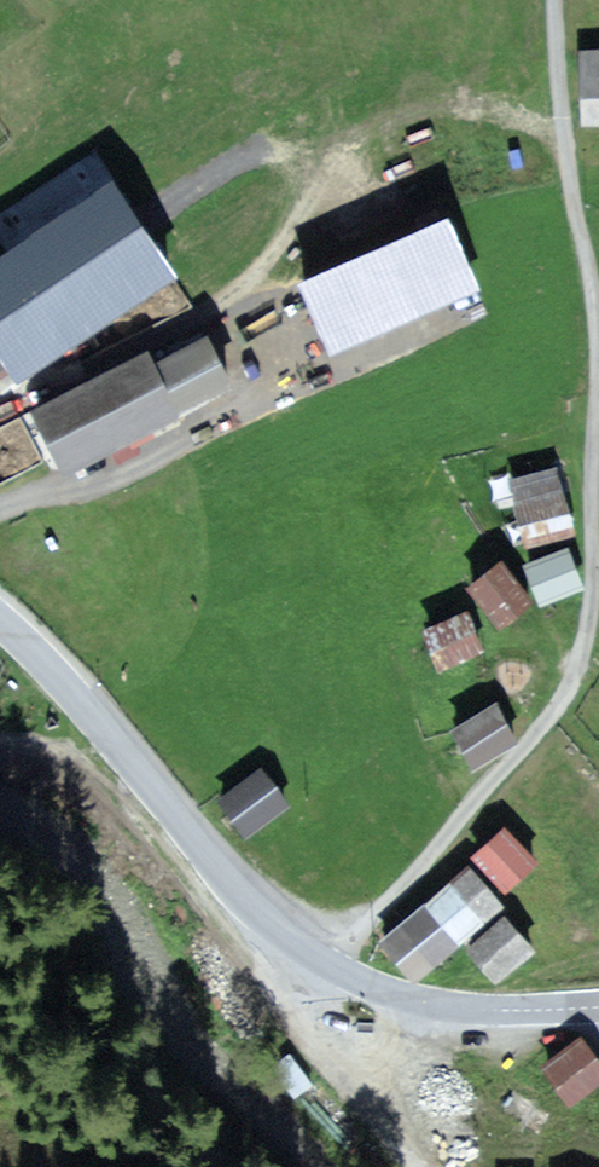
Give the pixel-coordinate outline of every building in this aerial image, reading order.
[(580,38),(583,109),(598,109),(598,37),(580,38)] [(16,382),(80,338),(175,274),(110,179),(0,254),(0,358),(1,360),(16,382)] [(206,327),(154,353),(149,343),(30,403),(64,471),(142,432),(235,386),(206,327)] [(571,522),(556,470),(510,483),(521,520),(526,535),(571,522)] [(575,560),(567,543),(526,561),(539,592),(581,574),(575,560)] [(525,589),(498,556),(484,567),(471,578),(498,610),(525,589)] [(479,637),(465,602),(424,619),(431,637),(438,654),(479,637)] [(511,726),(493,694),(453,716),(462,732),(472,748),(511,726)] [(289,806),(262,768),(217,800),(230,817),(245,838),(289,806)] [(533,862),(504,830),(489,843),(475,857),(504,889),(533,862)] [(498,908),(466,873),(437,898),(385,945),(416,980),(498,908)] [(532,953),(504,922),(470,951),(483,967),(497,983),(532,953)] [(581,1040),(541,1070),(556,1090),(569,1108),(598,1085),(598,1063),(581,1040)]
